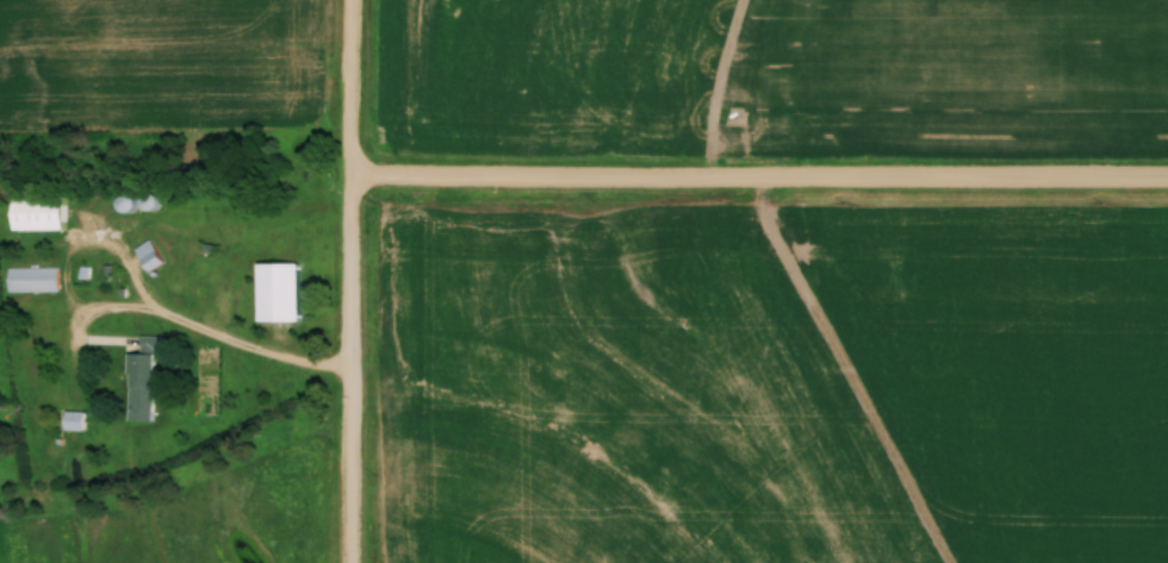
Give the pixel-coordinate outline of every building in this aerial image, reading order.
[(117,202),(125,212),(136,203),(128,193),(117,202)] [(64,230),(64,195),(14,195),(14,230),(64,230)] [(134,248),(150,271),(164,262),(149,239),(134,248)] [(300,321),(300,263),(261,263),(261,321),(300,321)] [(57,292),(57,268),(8,268),(8,292),(57,292)] [(128,352),(129,387),(154,387),(154,349),(159,349),(159,335),(142,335),(142,352),(128,352)] [(83,411),(65,411),(65,430),(83,430),(83,411)]
